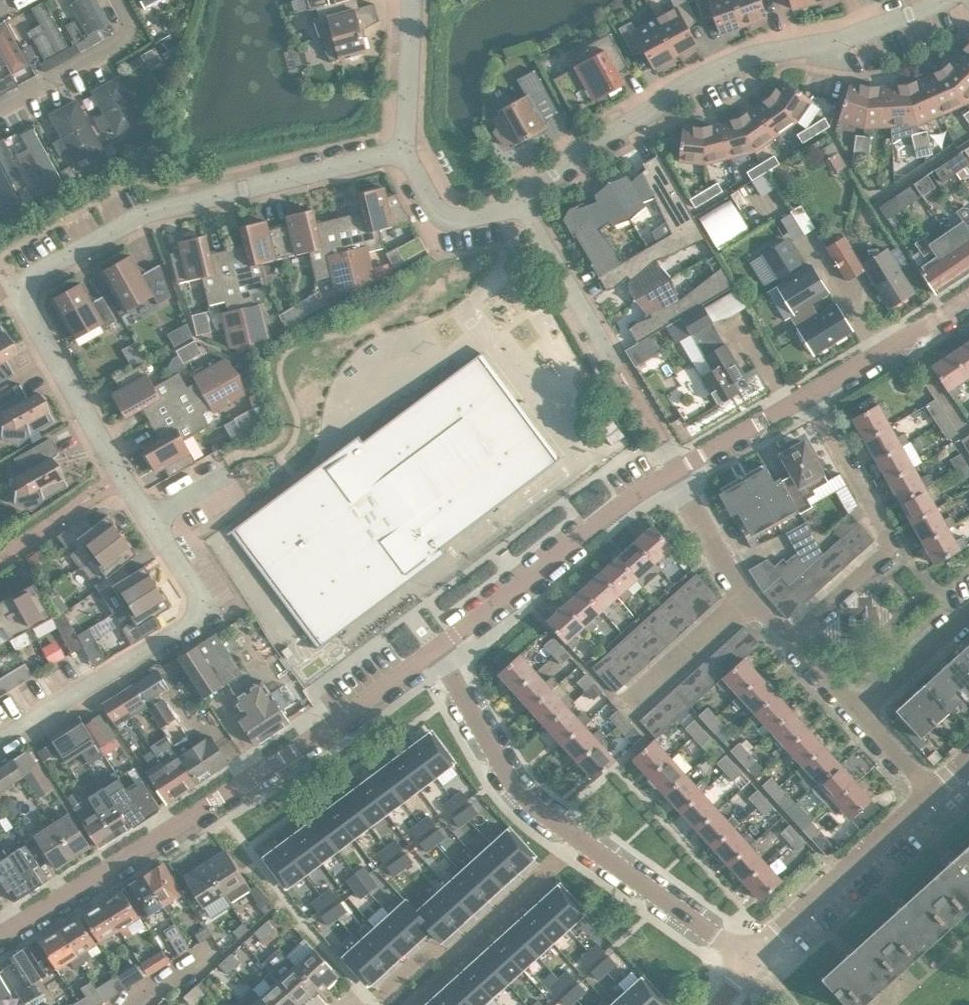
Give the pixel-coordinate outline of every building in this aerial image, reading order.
[(97,0),(83,0),(71,7),(87,39),(111,27),(97,0)] [(310,8),(301,10),(301,11),(318,7),(343,0),(308,0),(310,8)] [(325,49),(331,60),(328,61),(328,62),(347,56),(352,59),(358,57),(361,52),(366,51),(362,35),(362,28),(378,19),(373,2),(357,7),(355,0),(343,0),(318,7),(321,17),(305,21),(306,23),(315,20),(320,36),(325,42),(325,49)] [(675,55),(677,54),(682,60),(697,48),(689,30),(688,31),(685,24),(695,18),(685,0),(671,0),(674,7),(654,18),(675,55)] [(720,33),(742,25),(734,0),(695,0),(701,16),(713,12),(715,19),(714,19),(720,33)] [(742,25),(745,24),(749,30),(766,21),(761,2),(760,3),(759,0),(734,0),(742,25)] [(793,8),(815,2),(815,0),(790,0),(793,8)] [(815,2),(818,1),(821,8),(839,0),(815,0),(815,2)] [(68,46),(45,4),(33,11),(41,27),(30,32),(44,59),(68,46)] [(672,57),(675,55),(654,18),(634,29),(629,21),(618,27),(632,53),(643,47),(647,54),(646,54),(656,70),(675,64),(672,57)] [(0,28),(0,56),(9,72),(11,70),(15,78),(30,69),(18,49),(4,25),(0,28)] [(558,89),(570,111),(580,106),(580,107),(586,104),(586,103),(593,99),(593,100),(623,84),(617,73),(628,67),(609,32),(568,54),(575,66),(553,78),(558,89)] [(154,42),(160,54),(176,46),(169,34),(154,42)] [(963,48),(963,52),(958,56),(956,55),(968,69),(968,42),(963,48)] [(39,62),(30,44),(21,49),(31,68),(39,63),(43,70),(78,51),(74,43),(39,62)] [(942,68),(965,102),(968,98),(968,69),(956,55),(955,56),(957,57),(952,62),(949,62),(942,68)] [(926,78),(925,76),(924,76),(940,113),(965,102),(942,68),(933,72),(932,75),(926,78)] [(545,127),(532,104),(548,96),(534,69),(516,78),(525,94),(498,109),(499,111),(493,117),(496,125),(492,131),(503,145),(515,141),(516,142),(545,127)] [(0,76),(0,94),(18,84),(15,78),(11,70),(9,72),(0,76)] [(915,80),(907,84),(916,124),(940,113),(924,76),(925,79),(918,81),(915,80)] [(119,79),(92,93),(114,136),(141,122),(119,79)] [(770,95),(796,121),(811,99),(802,93),(796,88),(795,88),(782,79),(781,80),(783,81),(779,87),(776,87),(770,95)] [(838,119),(864,127),(868,86),(859,83),(856,85),(850,83),(851,81),(849,80),(844,99),(843,99),(841,106),(841,107),(838,119)] [(906,124),(910,133),(919,132),(916,124),(907,84),(897,84),(895,87),(888,87),(888,85),(890,125),(906,124)] [(878,86),(868,86),(864,127),(890,125),(888,85),(887,85),(887,87),(880,88),(878,86)] [(756,108),(755,106),(775,135),(796,121),(770,95),(763,101),(762,104),(756,108)] [(76,102),(49,117),(74,162),(101,147),(76,102)] [(775,135),(755,106),(754,107),(755,108),(750,112),(747,112),(739,117),(754,150),(775,135)] [(721,124),(721,122),(720,122),(729,156),(754,150),(739,117),(730,120),(728,122),(721,124)] [(815,134),(829,125),(824,117),(810,125),(815,134)] [(147,119),(135,126),(142,137),(154,131),(147,119)] [(729,156),(720,122),(720,124),(714,126),(711,124),(702,127),(704,163),(729,156)] [(678,160),(704,163),(702,127),(692,126),(690,128),(683,127),(683,125),(682,125),(680,141),(679,141),(679,149),(678,160)] [(802,142),(815,134),(810,125),(796,133),(802,142)] [(63,184),(32,129),(21,135),(28,149),(16,156),(39,197),(63,184)] [(913,145),(929,142),(926,130),(919,132),(911,134),(913,145)] [(869,148),(871,136),(855,134),(853,146),(869,148)] [(0,139),(0,159),(19,193),(27,189),(24,185),(26,184),(10,155),(12,155),(3,138),(0,139)] [(112,142),(102,148),(108,158),(108,157),(118,153),(112,142)] [(916,157),(932,153),(929,142),(913,145),(916,157)] [(868,160),(869,148),(853,146),(852,158),(868,160)] [(91,154),(96,164),(107,158),(102,149),(91,154)] [(955,171),(968,162),(961,151),(947,160),(955,171)] [(656,241),(647,247),(695,219),(656,153),(655,154),(655,155),(643,162),(643,161),(642,162),(644,168),(645,168),(630,180),(626,175),(609,181),(608,179),(607,180),(630,218),(644,206),(642,201),(653,196),(665,220),(651,230),(656,241)] [(765,171),(779,163),(773,154),(760,162),(765,171)] [(941,180),(955,171),(947,160),(934,169),(941,180)] [(751,179),(758,175),(765,171),(760,162),(746,171),(751,179)] [(3,213),(21,203),(0,166),(0,208),(3,213)] [(62,171),(67,180),(75,176),(70,167),(62,171)] [(921,194),(934,185),(927,174),(913,183),(921,194)] [(608,220),(612,225),(630,218),(607,180),(606,180),(608,182),(594,194),(596,200),(578,207),(576,206),(578,205),(578,204),(569,208),(563,218),(575,239),(573,235),(575,234),(591,262),(590,264),(591,265),(591,264),(598,276),(597,276),(597,277),(647,247),(622,261),(599,228),(608,220)] [(708,198),(722,190),(717,181),(703,190),(708,198)] [(357,192),(362,213),(363,213),(368,230),(379,228),(411,221),(396,193),(389,194),(390,197),(385,198),(382,186),(357,192)] [(904,206),(917,197),(910,186),(897,194),(904,206)] [(24,203),(33,199),(28,189),(27,189),(19,193),(18,194),(23,204),(24,203)] [(694,207),(708,198),(703,190),(689,198),(694,207)] [(887,218),(904,206),(897,194),(879,206),(887,218)] [(732,200),(702,217),(717,243),(747,226),(732,200)] [(795,238),(816,225),(802,203),(781,216),(795,238)] [(967,208),(962,207),(956,211),(962,220),(968,230),(968,211),(967,208)] [(284,224),(278,226),(285,256),(308,250),(320,247),(314,225),(315,224),(311,208),(286,214),(289,227),(285,228),(284,224)] [(358,212),(332,218),(341,251),(352,248),(362,288),(374,281),(367,251),(384,247),(379,228),(368,230),(363,213),(362,213),(358,214),(358,212)] [(341,251),(332,218),(318,221),(319,224),(315,224),(314,225),(320,247),(308,250),(315,278),(331,274),(335,290),(356,290),(362,288),(352,248),(341,251)] [(240,225),(245,247),(246,246),(250,264),(261,261),(261,262),(285,256),(278,226),(271,228),(272,231),(268,232),(265,219),(240,225)] [(695,219),(647,247),(597,277),(597,278),(599,277),(605,288),(605,289),(605,290),(615,286),(627,275),(630,278),(627,281),(633,298),(632,299),(632,300),(670,277),(658,263),(657,263),(656,259),(706,238),(695,219)] [(962,220),(945,232),(968,267),(968,230),(962,220)] [(968,270),(968,267),(945,232),(928,243),(953,281),(968,270)] [(177,282),(201,276),(201,275),(212,272),(208,255),(209,255),(204,234),(179,240),(182,252),(178,253),(177,250),(169,252),(177,282)] [(402,260),(425,247),(419,235),(395,247),(402,260)] [(861,264),(843,235),(826,245),(847,280),(864,270),(888,307),(914,291),(899,267),(907,262),(897,245),(888,251),(886,248),(861,264)] [(936,293),(953,281),(928,243),(923,236),(914,242),(928,262),(919,267),(936,293)] [(782,281),(776,285),(784,297),(796,290),(789,277),(794,274),(790,268),(799,263),(785,240),(763,253),(777,276),(779,275),(782,281)] [(213,254),(209,255),(208,255),(212,272),(201,275),(201,276),(208,304),(224,300),(227,310),(221,311),(229,347),(250,347),(268,338),(260,302),(254,303),(252,293),(268,289),(261,262),(261,261),(250,264),(246,246),(245,247),(241,247),(240,245),(213,251),(213,254)] [(392,265),(402,260),(395,247),(386,252),(392,265)] [(170,296),(159,264),(159,263),(141,273),(131,254),(101,271),(123,310),(152,294),(157,303),(170,296)] [(794,274),(789,277),(796,290),(784,297),(776,285),(767,291),(785,319),(790,316),(810,303),(828,292),(811,264),(794,274)] [(670,277),(632,300),(633,300),(634,300),(646,314),(650,312),(651,316),(636,322),(628,328),(628,329),(629,328),(636,341),(635,341),(636,342),(734,285),(722,266),(679,299),(677,296),(677,295),(670,277)] [(115,319),(102,295),(91,301),(81,282),(52,299),(73,337),(101,321),(104,326),(115,319)] [(713,321),(746,306),(738,288),(705,303),(713,321)] [(313,310),(321,305),(322,305),(314,292),(305,298),(313,310)] [(304,316),(313,310),(305,298),(296,303),(304,316)] [(810,303),(790,316),(794,323),(799,320),(801,324),(797,326),(814,353),(851,329),(834,302),(817,314),(810,303)] [(295,321),(304,316),(296,303),(287,309),(295,321)] [(738,392),(732,382),(743,376),(725,345),(711,322),(702,304),(681,316),(691,334),(704,357),(712,370),(701,377),(703,379),(701,383),(705,389),(709,390),(717,405),(721,403),(723,404),(729,401),(729,398),(738,392)] [(278,314),(286,327),(295,321),(287,309),(278,314)] [(193,324),(208,320),(205,310),(191,314),(193,324)] [(196,334),(201,333),(210,331),(208,320),(193,324),(196,334)] [(174,344),(193,335),(187,321),(167,331),(174,344)] [(14,372),(5,357),(16,351),(1,324),(0,323),(0,380),(14,372)] [(192,357),(202,352),(194,339),(185,345),(192,357)] [(952,352),(967,376),(968,374),(968,340),(952,352)] [(183,363),(192,357),(185,345),(176,350),(183,363)] [(318,647),(437,558),(446,552),(442,546),(559,458),(558,457),(556,458),(479,355),(481,354),(480,352),(362,440),(358,434),(230,530),(231,531),(233,530),(318,645),(317,646),(318,647)] [(955,384),(967,376),(952,352),(931,366),(953,397),(961,392),(955,384)] [(143,410),(150,422),(239,373),(225,357),(193,376),(196,381),(187,386),(178,371),(153,385),(153,386),(158,396),(143,404),(144,405),(146,409),(143,410)] [(124,416),(144,405),(143,404),(158,396),(153,386),(153,385),(141,363),(114,378),(118,385),(121,383),(123,387),(112,393),(124,416)] [(159,433),(161,437),(162,438),(177,429),(183,439),(208,425),(200,411),(209,406),(212,411),(244,393),(239,373),(150,422),(157,435),(159,433)] [(18,443),(30,432),(53,420),(54,422),(55,421),(38,392),(28,398),(20,383),(0,394),(0,443),(3,441),(6,438),(18,443)] [(932,415),(942,408),(935,398),(925,404),(932,415)] [(864,438),(889,425),(877,403),(852,417),(864,438)] [(250,425),(259,420),(252,407),(243,412),(250,425)] [(934,418),(941,428),(951,421),(944,411),(934,418)] [(241,430),(250,425),(243,412),(234,417),(241,430)] [(951,421),(941,428),(947,438),(957,432),(951,421)] [(896,436),(889,425),(864,438),(876,459),(901,445),(909,440),(904,431),(896,436)] [(161,437),(142,448),(155,470),(166,464),(168,468),(165,469),(169,476),(196,461),(183,439),(177,429),(162,438),(161,437)] [(961,439),(968,453),(968,433),(961,439)] [(53,458),(59,453),(51,438),(15,458),(23,473),(17,476),(14,500),(31,508),(44,497),(66,485),(67,486),(68,486),(53,458)] [(826,480),(820,469),(821,466),(820,462),(818,460),(814,459),(803,441),(801,442),(798,440),(792,444),(792,447),(781,453),(792,474),(791,474),(791,475),(782,480),(799,511),(809,505),(805,498),(814,493),(811,488),(826,480)] [(912,466),(901,445),(876,459),(888,480),(912,466)] [(949,458),(955,469),(966,463),(960,452),(949,458)] [(755,535),(799,511),(782,480),(779,477),(773,480),(764,463),(718,489),(731,512),(738,508),(740,513),(734,516),(751,547),(759,543),(755,535)] [(955,469),(961,479),(968,475),(968,468),(966,463),(955,469)] [(899,500),(924,486),(912,466),(888,480),(899,500)] [(936,507),(924,486),(899,500),(911,521),(936,507)] [(911,521),(923,542),(947,528),(956,523),(951,514),(942,519),(936,507),(911,521)] [(840,537),(849,529),(858,521),(850,512),(832,528),(840,537)] [(122,533),(107,514),(93,525),(86,515),(56,535),(66,547),(72,542),(75,547),(70,553),(80,566),(122,533)] [(785,532),(791,542),(810,531),(805,521),(785,532)] [(858,521),(849,529),(865,547),(874,539),(858,521)] [(672,545),(653,524),(635,540),(654,562),(672,545)] [(954,540),(947,528),(923,542),(935,563),(968,544),(963,535),(954,540)] [(840,537),(856,555),(865,547),(849,529),(840,537)] [(791,542),(796,552),(823,553),(810,531),(791,542)] [(89,578),(96,575),(100,580),(94,584),(97,588),(100,592),(112,585),(111,585),(129,574),(128,574),(129,573),(126,569),(123,564),(137,553),(122,533),(80,566),(89,578)] [(847,563),(856,555),(840,537),(831,545),(847,563)] [(644,571),(654,562),(635,540),(617,556),(636,578),(643,585),(650,578),(644,571)] [(839,571),(847,563),(831,545),(823,553),(839,571)] [(798,575),(805,569),(814,561),(823,553),(796,552),(794,553),(785,560),(798,575)] [(814,561),(830,579),(839,571),(823,553),(814,561)] [(626,587),(636,578),(617,556),(600,572),(618,593),(625,601),(632,594),(626,587)] [(767,557),(748,568),(755,579),(772,566),(774,565),(767,557)] [(798,575),(785,560),(782,557),(774,565),(772,566),(780,575),(788,584),(797,576),(798,575)] [(821,586),(830,579),(814,561),(805,569),(821,586)] [(112,585),(124,605),(157,585),(144,564),(129,573),(128,574),(129,574),(111,585),(112,585)] [(755,579),(762,591),(780,575),(772,566),(755,579)] [(797,576),(813,594),(821,586),(805,569),(798,575),(797,576)] [(582,588),(601,609),(618,593),(600,572),(582,588)] [(678,588),(686,596),(695,588),(703,580),(696,572),(678,588)] [(788,584),(780,575),(762,591),(770,600),(779,592),(788,584)] [(797,576),(788,584),(804,602),(813,594),(797,576)] [(710,605),(719,597),(703,580),(695,588),(710,605)] [(52,616),(34,582),(12,594),(30,628),(52,616)] [(804,602),(788,584),(779,592),(795,610),(804,602)] [(132,618),(121,627),(131,644),(161,625),(155,615),(170,606),(157,585),(124,605),(132,618)] [(591,619),(601,609),(582,588),(564,604),(583,625),(590,633),(597,626),(591,619)] [(661,604),(669,612),(677,604),(686,596),(678,588),(661,604)] [(701,613),(710,605),(695,588),(686,596),(701,613)] [(795,610),(779,592),(770,600),(786,618),(795,610)] [(12,594),(0,600),(0,623),(3,627),(2,627),(9,639),(30,628),(12,594)] [(693,621),(701,613),(686,596),(677,604),(693,621)] [(579,642),(573,635),(583,625),(564,604),(546,620),(565,641),(572,649),(579,642)] [(644,619),(651,627),(660,620),(669,612),(661,604),(644,619)] [(669,612),(684,629),(693,621),(677,604),(669,612)] [(69,621),(63,610),(52,616),(57,627),(69,621)] [(675,637),(684,629),(669,612),(660,620),(675,637)] [(634,643),(643,635),(651,627),(644,619),(626,635),(634,643)] [(651,627),(667,645),(675,637),(660,620),(651,627)] [(57,627),(71,652),(82,645),(76,634),(69,621),(57,627)] [(744,625),(743,626),(735,633),(751,651),(760,643),(744,625)] [(93,666),(106,659),(88,627),(76,634),(82,645),(93,666)] [(658,652),(667,645),(651,627),(643,635),(658,652)] [(204,696),(221,685),(242,672),(216,632),(178,656),(204,696)] [(726,641),(742,658),(743,657),(744,657),(751,651),(735,633),(726,641)] [(609,651),(617,659),(625,651),(634,643),(626,635),(609,651)] [(658,652),(643,635),(634,643),(649,660),(658,652)] [(553,636),(544,644),(553,654),(562,646),(553,636)] [(960,650),(954,656),(968,672),(968,643),(965,638),(956,646),(960,650)] [(50,664),(63,656),(54,641),(40,649),(50,664)] [(717,648),(733,666),(742,658),(726,641),(717,648)] [(641,668),(649,660),(634,643),(625,651),(641,668)] [(293,665),(309,653),(304,646),(294,653),(288,645),(282,649),(293,665)] [(570,655),(562,646),(553,654),(561,663),(570,655)] [(709,656),(725,674),(733,666),(717,648),(709,656)] [(592,666),(599,675),(608,667),(617,659),(609,651),(592,666)] [(641,668),(625,651),(617,659),(632,676),(641,668)] [(498,672),(514,690),(535,671),(519,653),(498,672)] [(716,682),(722,676),(725,674),(709,656),(700,664),(716,682)] [(936,664),(966,698),(967,697),(965,695),(968,692),(968,672),(954,656),(948,661),(944,657),(936,664)] [(733,666),(725,674),(722,676),(716,682),(715,683),(722,690),(729,684),(739,694),(760,675),(744,657),(743,657),(742,658),(733,666)] [(623,684),(632,676),(617,659),(608,667),(623,684)] [(14,668),(22,682),(33,676),(24,662),(14,668)] [(691,672),(708,690),(715,683),(716,682),(700,664),(691,672)] [(931,676),(925,682),(950,709),(964,697),(965,699),(966,698),(936,664),(927,672),(931,676)] [(623,684),(608,667),(599,675),(615,692),(623,684)] [(4,674),(12,688),(22,682),(14,668),(4,674)] [(528,705),(530,708),(551,689),(557,683),(550,676),(544,681),(535,671),(514,690),(528,705)] [(577,681),(586,690),(595,682),(586,672),(577,681)] [(699,698),(708,690),(691,672),(683,680),(699,698)] [(2,694),(12,688),(4,674),(0,677),(0,691),(2,694)] [(754,712),(775,693),(760,675),(739,694),(731,701),(738,708),(745,701),(754,712)] [(255,743),(289,721),(261,679),(244,689),(235,696),(237,699),(234,701),(241,712),(236,715),(255,743)] [(690,705),(699,698),(683,680),(674,688),(690,705)] [(595,682),(586,690),(593,698),(602,690),(595,682)] [(950,709),(925,682),(919,688),(915,683),(907,691),(937,724),(938,723),(936,722),(950,709)] [(131,716),(147,706),(132,684),(116,694),(131,716)] [(682,713),(690,705),(674,688),(665,695),(682,713)] [(543,723),(546,725),(567,706),(573,701),(566,694),(560,699),(551,689),(530,708),(543,723)] [(936,725),(937,724),(907,691),(898,698),(902,703),(895,709),(899,713),(920,736),(921,736),(935,723),(936,725)] [(791,710),(775,693),(754,712),(747,718),(754,726),(761,719),(770,729),(791,710)] [(115,725),(131,716),(116,694),(101,703),(115,725)] [(665,695),(657,703),(673,721),(682,713),(665,695)] [(193,746),(193,745),(162,697),(147,707),(197,782),(227,762),(209,735),(193,746)] [(657,703),(648,711),(664,729),(673,721),(657,703)] [(562,743),(577,730),(583,724),(589,718),(582,711),(576,716),(567,706),(546,725),(559,740),(562,743)] [(698,714),(706,723),(715,715),(707,706),(698,714)] [(610,716),(617,724),(626,716),(618,708),(610,716)] [(786,747),(807,728),(791,710),(770,729),(786,747)] [(655,737),(664,729),(648,711),(639,719),(655,737)] [(101,746),(114,738),(98,713),(85,722),(101,746)] [(905,733),(919,748),(926,741),(921,736),(920,736),(899,713),(892,719),(893,720),(905,733)] [(80,751),(95,741),(79,715),(63,725),(80,751)] [(715,715),(706,723),(714,732),(723,724),(715,715)] [(626,716),(617,724),(626,734),(634,726),(626,716)] [(684,727),(692,735),(702,727),(693,718),(684,727)] [(577,730),(562,743),(578,761),(599,742),(605,735),(599,728),(592,734),(583,724),(577,730)] [(65,760),(80,751),(63,725),(48,735),(52,741),(57,749),(65,760)] [(710,736),(702,727),(692,735),(701,744),(710,736)] [(823,745),(807,728),(786,747),(802,764),(823,745)] [(429,733),(412,746),(435,776),(451,763),(429,733)] [(653,738),(632,757),(648,775),(669,756),(653,738)] [(42,759),(57,749),(52,741),(37,751),(42,759)] [(730,749),(738,758),(747,750),(739,741),(730,749)] [(594,778),(615,759),(599,742),(578,761),(594,778)] [(196,783),(172,745),(163,751),(169,760),(166,762),(164,758),(160,760),(181,792),(196,783)] [(809,772),(818,782),(839,763),(823,745),(802,764),(795,771),(801,778),(809,772)] [(412,746),(396,758),(419,788),(435,776),(412,746)] [(27,749),(0,766),(0,790),(25,774),(34,788),(47,780),(27,749)] [(147,774),(166,802),(181,792),(160,760),(152,749),(143,755),(153,770),(147,774)] [(747,750),(738,758),(746,767),(755,759),(747,750)] [(716,762),(724,771),(733,762),(725,753),(716,762)] [(685,774),(669,756),(648,775),(664,793),(685,774)] [(396,758),(380,770),(401,800),(419,788),(396,758)] [(733,762),(724,771),(732,779),(741,771),(733,762)] [(818,782),(834,799),(855,780),(839,763),(818,782)] [(145,816),(160,807),(134,767),(128,771),(127,771),(118,776),(145,816)] [(130,826),(145,816),(118,776),(114,770),(99,780),(104,786),(130,826)] [(380,770),(363,782),(385,812),(401,800),(380,770)] [(694,784),(685,774),(664,793),(680,811),(701,791),(708,786),(701,778),(694,784)] [(762,784),(770,793),(779,785),(771,776),(762,784)] [(39,795),(52,787),(47,780),(34,788),(39,795)] [(833,813),(840,807),(850,817),(871,798),(855,780),(834,799),(826,806),(833,813)] [(363,782),(346,794),(369,824),(385,812),(363,782)] [(779,785),(770,793),(778,802),(787,794),(779,785)] [(95,806),(114,836),(130,826),(104,786),(88,796),(95,806)] [(748,797),(756,806),(765,797),(757,788),(748,797)] [(460,790),(450,797),(457,806),(467,799),(460,790)] [(696,828),(717,809),(701,791),(680,811),(696,828)] [(346,794),(330,807),(353,836),(369,824),(346,794)] [(450,797),(440,804),(447,814),(457,806),(450,797)] [(765,797),(756,806),(764,814),(773,806),(765,797)] [(99,846),(114,836),(95,806),(88,810),(81,800),(73,806),(99,846)] [(471,803),(461,811),(468,820),(478,813),(471,803)] [(877,813),(867,803),(861,809),(870,819),(877,813)] [(330,807),(314,818),(336,849),(353,836),(330,807)] [(726,819),(717,809),(696,828),(712,846),(733,827),(738,822),(731,815),(726,819)] [(461,811),(451,818),(458,827),(468,820),(461,811)] [(793,820),(801,828),(810,820),(802,811),(793,820)] [(72,856),(89,845),(68,813),(52,824),(72,856)] [(427,814),(417,821),(425,830),(434,823),(427,814)] [(314,818),(297,830),(320,861),(336,849),(314,818)] [(810,820),(801,828),(825,855),(832,849),(835,851),(837,849),(810,820)] [(417,821),(408,829),(414,838),(425,830),(417,821)] [(780,832),(788,841),(797,832),(789,823),(780,832)] [(72,856),(52,824),(35,835),(55,867),(72,856)] [(750,830),(742,837),(733,827),(712,846),(728,863),(749,844),(756,837),(750,830)] [(438,828),(428,835),(435,844),(444,837),(438,828)] [(297,830),(280,843),(303,873),(320,861),(297,830)] [(506,830),(490,844),(516,872),(531,858),(506,830)] [(797,832),(788,841),(796,850),(805,841),(797,832)] [(428,835),(418,843),(425,852),(435,844),(428,835)] [(47,878),(22,838),(8,847),(12,852),(8,854),(30,889),(47,878)] [(395,839),(385,846),(392,855),(401,848),(395,839)] [(280,843),(263,855),(286,886),(303,873),(280,843)] [(490,844),(475,858),(501,885),(516,872),(490,844)] [(728,863),(744,881),(765,862),(749,844),(728,863)] [(385,846),(375,853),(382,862),(392,855),(385,846)] [(957,856),(955,855),(954,856),(956,857),(947,865),(946,864),(945,865),(946,866),(926,884),(925,883),(924,883),(957,918),(955,916),(968,904),(968,846),(957,856)] [(250,888),(225,848),(204,862),(223,893),(229,901),(250,888)] [(405,852),(395,860),(403,869),(412,862),(405,852)] [(30,889),(8,854),(0,859),(0,879),(13,900),(30,889)] [(475,858),(460,871),(485,900),(501,885),(475,858)] [(395,860),(386,867),(392,876),(403,869),(395,860)] [(151,870),(144,874),(162,904),(167,912),(174,908),(169,899),(181,892),(163,863),(161,864),(160,862),(151,868),(152,870),(151,870)] [(203,906),(223,893),(204,862),(183,875),(203,906)] [(781,880),(765,862),(744,881),(760,899),(781,880)] [(362,866),(353,873),(360,883),(369,876),(362,866)] [(460,871),(445,885),(470,913),(485,900),(460,871)] [(353,873),(344,879),(352,889),(360,883),(353,873)] [(126,883),(127,885),(125,887),(143,916),(162,904),(144,874),(136,879),(137,879),(136,880),(134,878),(126,883)] [(369,876),(360,883),(367,892),(376,885),(369,876)] [(360,883),(352,889),(359,898),(367,892),(360,883)] [(955,917),(956,919),(957,918),(924,883),(924,884),(925,885),(905,903),(904,901),(903,902),(904,904),(896,912),(894,910),(894,911),(895,913),(875,931),(874,929),(873,929),(905,965),(906,964),(904,962),(929,940),(930,942),(931,941),(930,939),(955,917)] [(445,885),(429,899),(455,926),(470,913),(445,885)] [(556,887),(541,901),(566,928),(581,915),(556,887)] [(329,888),(319,895),(326,904),(336,897),(329,888)] [(109,894),(111,896),(102,901),(119,928),(124,937),(131,932),(126,924),(139,916),(122,889),(119,891),(118,889),(109,894)] [(319,895),(309,902),(316,911),(326,904),(319,895)] [(265,913),(269,909),(274,904),(268,898),(259,907),(265,913)] [(429,899),(414,913),(429,928),(440,940),(455,926),(429,899)] [(99,941),(119,928),(102,901),(93,907),(92,905),(83,910),(85,912),(82,914),(99,941)] [(339,901),(329,908),(336,917),(346,910),(339,901)] [(403,901),(388,914),(413,942),(429,928),(414,913),(403,901)] [(541,901),(526,914),(551,942),(566,928),(541,901)] [(329,908),(319,916),(326,925),(336,917),(329,908)] [(388,914),(373,927),(398,956),(413,942),(388,914)] [(526,914),(511,928),(535,956),(551,942),(526,914)] [(68,923),(59,928),(76,955),(75,955),(80,963),(92,956),(87,948),(95,943),(79,916),(76,917),(75,915),(66,921),(68,923)] [(260,926),(269,935),(275,929),(266,920),(260,926)] [(163,929),(179,954),(189,948),(173,922),(163,929)] [(238,937),(248,928),(242,922),(232,931),(238,937)] [(207,926),(195,934),(200,941),(211,934),(207,926)] [(262,941),(269,935),(260,926),(254,931),(262,941)] [(373,927),(357,941),(383,969),(398,956),(373,927)] [(76,955),(59,928),(50,933),(49,931),(40,937),(42,939),(39,940),(56,967),(67,961),(71,968),(80,963),(75,955),(76,955)] [(511,928),(495,942),(520,970),(535,956),(511,928)] [(905,965),(873,929),(873,930),(874,931),(854,949),(853,948),(852,948),(853,950),(844,958),(843,957),(842,958),(843,959),(824,977),(822,975),(821,976),(847,1004),(857,1004),(877,987),(879,988),(880,988),(878,986),(903,963),(905,965)] [(357,941),(341,956),(366,984),(383,969),(357,941)] [(495,942),(479,956),(505,983),(520,970),(495,942)] [(597,942),(588,951),(596,959),(605,951),(597,942)] [(37,961),(27,945),(9,956),(13,961),(3,968),(24,1001),(35,994),(29,984),(45,974),(42,969),(45,968),(40,959),(37,961)] [(295,964),(320,991),(338,974),(313,947),(295,964)] [(162,950),(141,963),(148,973),(168,960),(162,950)] [(588,951),(579,959),(586,967),(596,959),(588,951)] [(225,958),(233,967),(240,961),(231,952),(225,958)] [(319,992),(320,991),(295,964),(287,955),(269,971),(277,980),(298,1003),(315,988),(319,992)] [(479,956),(464,969),(490,997),(505,983),(479,956)] [(608,956),(599,965),(607,973),(615,965),(608,956)] [(227,973),(233,967),(225,958),(218,963),(227,973)] [(144,976),(136,963),(118,974),(126,987),(144,976)] [(599,965),(589,973),(597,981),(607,973),(599,965)] [(449,982),(470,1004),(481,1004),(490,997),(464,969),(449,982)] [(566,970),(557,978),(565,986),(574,978),(566,970)] [(298,1003),(277,980),(269,971),(262,977),(270,986),(260,996),(267,1004),(296,1004),(298,1003)] [(116,974),(95,987),(104,1001),(125,987),(116,974)] [(0,975),(0,1004),(5,1004),(1,998),(10,992),(0,975)] [(557,978),(548,986),(555,995),(565,986),(557,978)] [(625,993),(636,1004),(664,1004),(640,979),(625,993)] [(104,1001),(95,987),(91,980),(80,986),(86,995),(76,1001),(79,1004),(97,1004),(104,1001)] [(434,996),(442,1004),(470,1004),(449,982),(434,996)] [(579,983),(569,991),(577,999),(586,991),(579,983)] [(189,990),(198,999),(204,994),(196,984),(189,990)] [(198,999),(189,990),(183,996),(191,1004),(192,1004),(198,999)] [(560,999),(565,1004),(571,1004),(577,999),(569,991),(560,999)] [(611,1004),(636,1004),(625,993),(611,1004)] [(260,996),(250,1004),(267,1004),(260,996)] [(424,1004),(442,1004),(434,996),(424,1004)]
